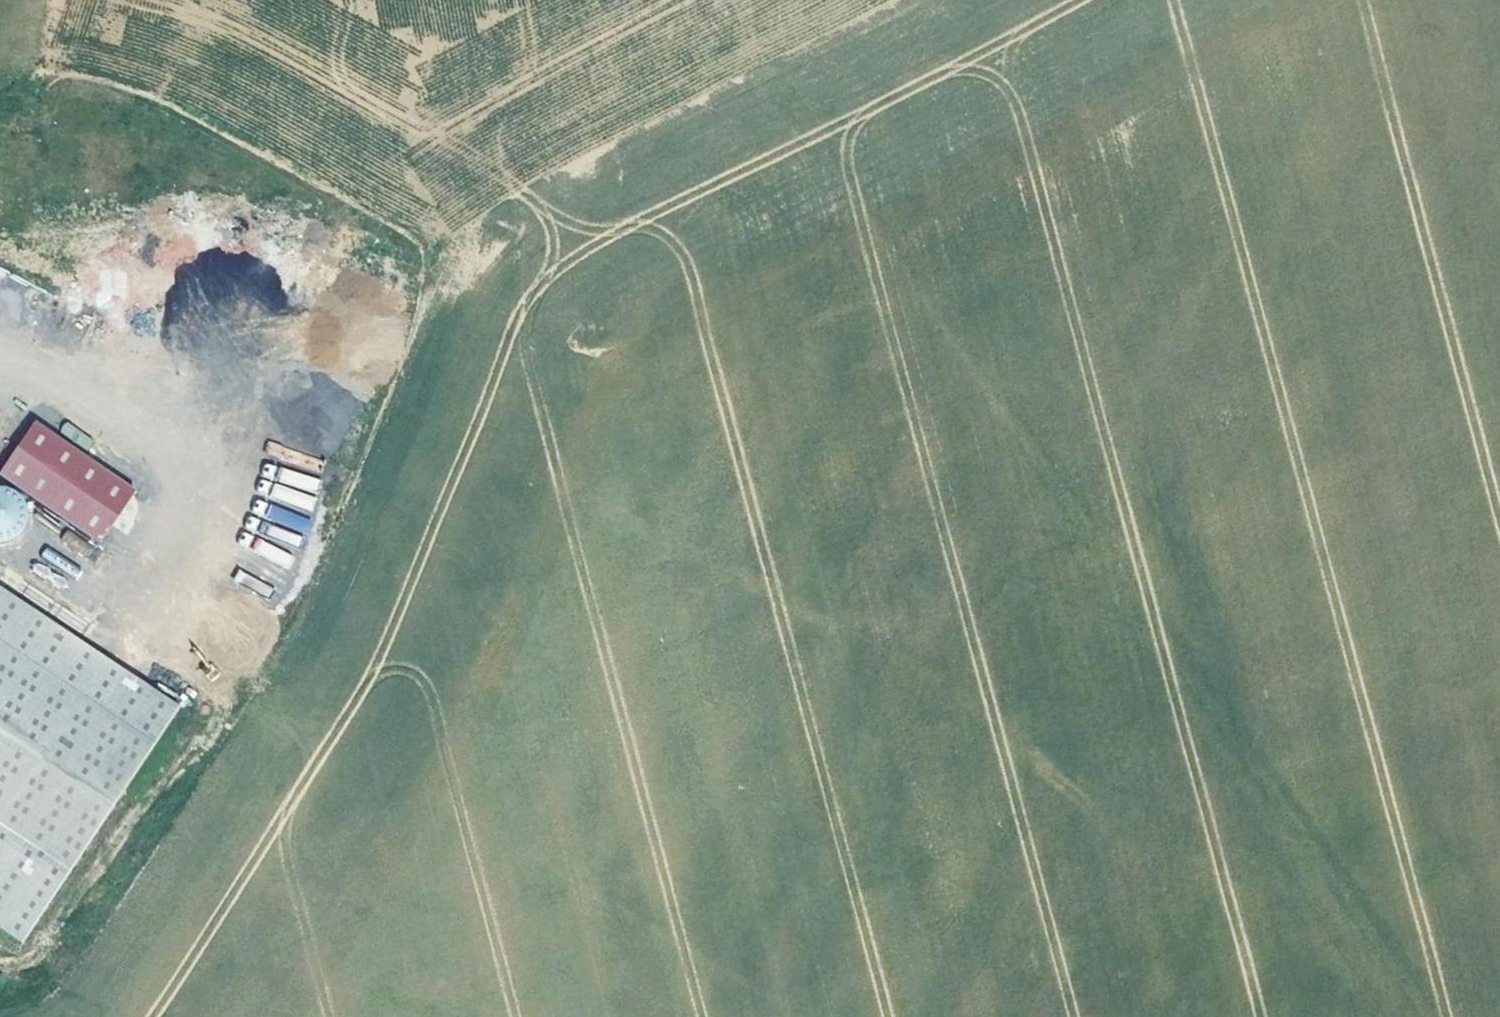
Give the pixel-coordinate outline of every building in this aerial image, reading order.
[(137,485),(32,420),(0,471),(0,479),(102,542),(137,485)] [(274,483),(270,496),(311,509),(315,496),(274,483)] [(8,541),(19,511),(0,504),(0,538),(8,541)] [(255,541),(251,552),(289,564),(293,553),(255,541)] [(239,568),(233,579),(267,598),(273,588),(239,568)] [(0,597),(0,921),(26,938),(171,711),(0,597)]
